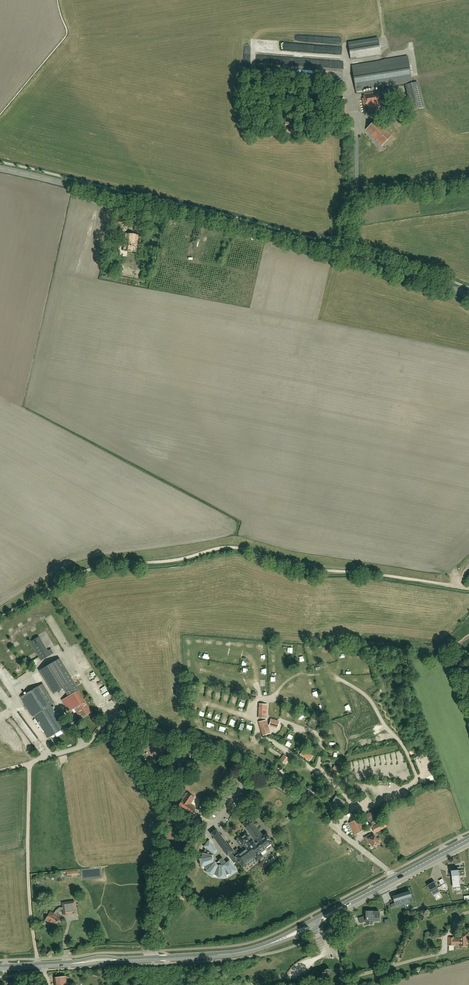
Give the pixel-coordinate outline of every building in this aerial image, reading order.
[(381,55),(378,38),(348,42),(351,60),(381,55)] [(381,60),(381,61),(352,66),(356,91),(356,94),(363,93),(363,89),(385,86),(385,87),(412,83),(408,55),(381,60)] [(343,65),(344,59),(328,57),(328,60),(337,61),(337,63),(342,63),(341,65),(343,65)] [(418,82),(405,85),(411,110),(423,107),(418,82)] [(363,107),(367,106),(368,112),(378,111),(377,105),(382,104),(380,96),(362,99),(363,107)] [(382,146),(391,136),(376,120),(366,130),(382,146)] [(117,217),(116,227),(127,228),(128,218),(117,217)] [(126,238),(123,250),(139,254),(141,242),(126,238)] [(450,561),(457,556),(453,551),(446,556),(450,561)] [(30,643),(41,661),(54,654),(51,650),(47,652),(39,638),(30,643)] [(32,667),(26,657),(21,660),(27,670),(32,667)] [(91,712),(78,690),(59,659),(39,671),(53,694),(65,687),(70,695),(62,700),(69,711),(75,708),(74,708),(76,707),(78,710),(76,711),(80,718),(82,717),(82,718),(91,712)] [(84,685),(88,684),(84,675),(80,677),(84,685)] [(54,711),(50,705),(54,703),(49,694),(50,694),(43,683),(20,697),(32,716),(35,714),(50,737),(65,728),(61,722),(64,719),(58,709),(54,711)] [(19,719),(33,741),(42,735),(28,713),(19,719)] [(266,719),(259,721),(263,735),(269,733),(266,719)] [(300,755),(309,761),(313,756),(309,753),(310,752),(308,751),(307,752),(304,749),(300,755)] [(191,759),(189,753),(189,751),(180,753),(181,756),(179,756),(181,762),(184,761),(191,759)] [(285,762),(288,756),(283,754),(280,760),(285,762)] [(276,770),(273,774),(282,780),(285,777),(276,770)] [(355,787),(350,790),(356,802),(362,798),(355,787)] [(305,795),(314,801),(317,797),(308,791),(305,795)] [(178,807),(191,815),(195,808),(189,804),(194,798),(187,793),(178,807)] [(336,796),(332,802),(342,808),(346,802),(336,796)] [(376,809),(365,815),(369,822),(380,816),(376,809)] [(229,858),(233,864),(238,861),(243,866),(255,858),(256,860),(262,856),(258,852),(271,842),(266,835),(263,837),(250,819),(243,824),(251,836),(249,837),(246,834),(237,841),(244,851),(241,853),(237,848),(233,851),(229,845),(227,846),(216,830),(211,834),(229,858)] [(358,819),(349,824),(354,835),(364,830),(364,829),(367,827),(365,822),(361,824),(358,819)] [(378,823),(373,826),(371,827),(374,833),(381,829),(378,823)] [(373,847),(375,845),(376,846),(378,845),(379,844),(378,842),(376,839),(374,835),(372,837),(370,834),(365,837),(364,837),(368,844),(369,844),(370,843),(373,847)] [(218,861),(219,861),(222,866),(217,865),(213,861),(212,855),(214,855),(217,851),(209,841),(207,842),(204,847),(205,847),(204,853),(202,853),(201,859),(200,859),(200,864),(202,867),(204,866),(207,871),(206,872),(210,876),(212,877),(213,874),(219,877),(219,878),(218,878),(224,878),(226,877),(226,875),(230,874),(231,875),(237,871),(229,861),(226,863),(222,858),(218,861)] [(461,887),(460,876),(465,876),(465,869),(451,871),(453,888),(461,887)] [(433,895),(440,892),(435,881),(428,885),(433,895)] [(409,897),(411,897),(409,891),(399,894),(392,896),(392,897),(394,903),(391,904),(392,908),(407,903),(405,899),(409,897)] [(56,914),(57,912),(58,913),(61,911),(60,910),(63,909),(63,915),(68,914),(72,913),(77,913),(75,901),(62,903),(62,907),(59,908),(56,910),(53,914),(50,912),(45,920),(55,926),(60,916),(56,914)] [(366,920),(366,922),(380,921),(379,911),(372,911),(368,911),(368,912),(365,912),(366,920)] [(460,933),(460,939),(457,939),(457,937),(449,937),(449,946),(455,945),(455,944),(460,944),(460,947),(467,947),(467,939),(468,939),(468,933),(460,933)] [(323,972),(322,972),(321,973),(322,977),(324,976),(325,976),(325,977),(326,977),(327,977),(328,977),(329,977),(330,976),(331,976),(331,975),(332,974),(332,973),(332,972),(331,971),(331,970),(330,970),(329,969),(328,969),(327,969),(326,969),(325,969),(325,970),(324,970),(324,971),(323,972)] [(69,983),(66,983),(66,976),(61,977),(59,977),(54,978),(55,984),(70,984),(69,983)]
